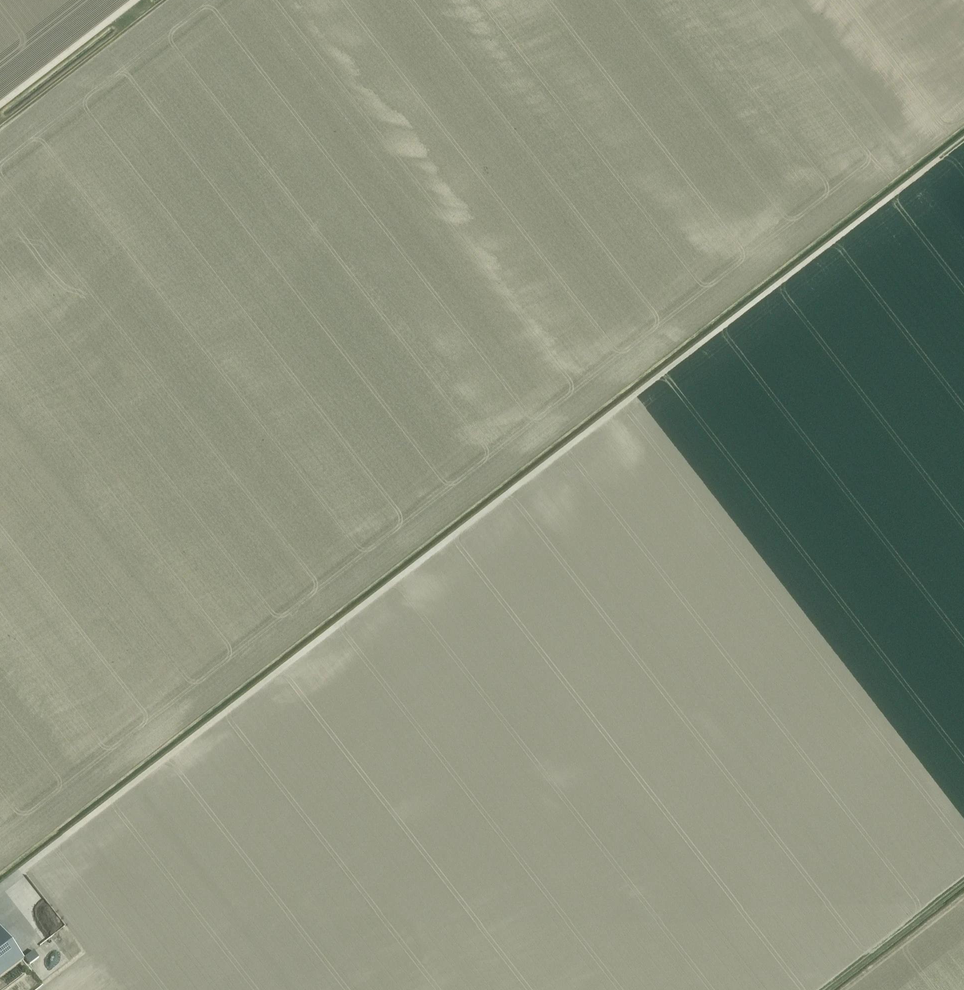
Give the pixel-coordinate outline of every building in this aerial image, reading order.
[(24,959),(0,928),(0,977),(24,959)] [(30,964),(39,958),(34,951),(25,958),(30,964)]
